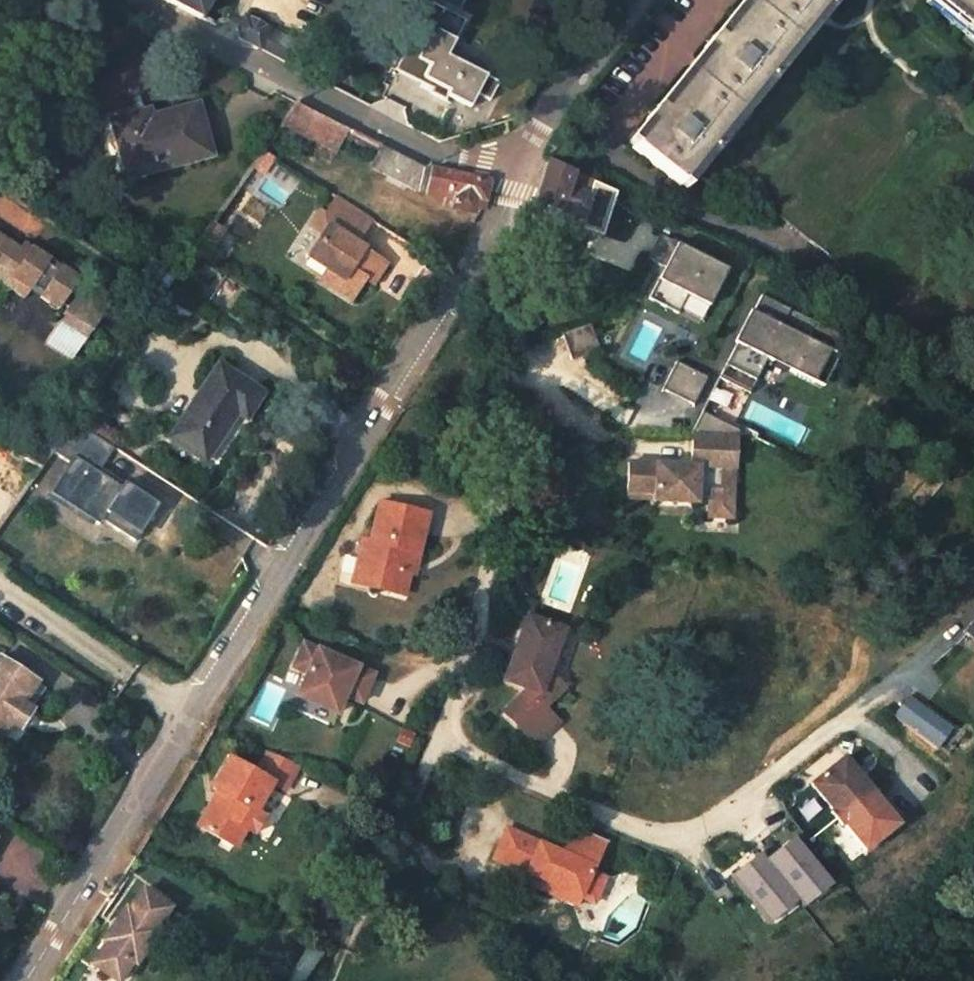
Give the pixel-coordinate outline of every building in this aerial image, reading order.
[(200,17),(209,0),(169,0),(200,17)] [(635,149),(671,176),(811,0),(755,0),(722,41),(716,37),(705,50),(712,54),(664,114),(658,109),(647,123),(653,128),(635,149)] [(925,2),(973,40),(973,0),(927,0),(925,2)] [(431,4),(397,68),(433,87),(431,90),(447,98),(449,94),(472,105),(477,95),(487,100),(496,83),(446,57),(464,21),(431,4)] [(270,31),(244,17),(237,30),(238,32),(239,34),(239,37),(262,48),(270,31)] [(293,65),(302,48),(270,31),(262,48),(293,65)] [(288,124),(342,153),(354,131),(302,104),(288,124)] [(130,179),(213,157),(200,110),(151,122),(149,116),(115,125),(130,179)] [(476,215),(477,210),(485,212),(490,184),(436,173),(435,175),(389,150),(379,168),(432,197),(449,200),(446,213),(473,217),(476,215)] [(597,188),(552,168),(541,195),(536,209),(580,228),(597,188)] [(386,267),(356,248),(371,223),(336,201),(324,220),(318,217),(308,235),(320,243),(308,264),(329,278),(343,287),(336,297),(352,307),(366,284),(373,287),(386,267)] [(713,313),(732,277),(664,241),(652,265),(670,274),(653,305),(682,320),(692,302),(713,313)] [(26,246),(21,253),(4,242),(0,249),(0,289),(7,293),(24,304),(31,295),(59,314),(81,281),(26,246)] [(156,262),(140,284),(164,299),(179,277),(156,262)] [(343,287),(329,278),(322,288),(336,297),(343,287)] [(848,344),(765,302),(730,370),(760,385),(770,366),(817,389),(826,371),(833,375),(848,344)] [(604,357),(595,331),(567,340),(576,367),(604,357)] [(694,404),(707,377),(675,361),(662,388),(694,404)] [(753,399),(760,385),(730,370),(723,384),(753,399)] [(220,371),(171,445),(204,467),(236,420),(246,426),(264,400),(220,371)] [(73,427),(53,454),(71,465),(51,495),(99,527),(103,523),(135,544),(158,511),(124,488),(121,493),(98,477),(114,453),(73,427)] [(695,472),(634,468),(632,497),(659,499),(659,507),(701,509),(701,503),(713,504),(713,523),(736,524),(738,495),(726,495),(727,473),(739,474),(741,445),(696,442),(695,472)] [(739,474),(727,473),(726,495),(738,495),(739,474)] [(659,499),(632,497),(632,506),(659,507),(659,499)] [(403,582),(409,560),(415,562),(425,522),(374,510),(364,551),(357,549),(348,584),(369,589),(367,598),(397,605),(403,582)] [(410,584),(415,562),(409,560),(403,582),(410,584)] [(346,592),(367,598),(369,589),(348,584),(346,592)] [(961,631),(973,643),(973,616),(961,631)] [(552,680),(569,638),(532,623),(507,687),(529,696),(506,719),(538,750),(560,727),(546,713),(554,706),(548,700),(560,688),(552,680)] [(373,681),(304,649),(294,672),(307,679),(301,692),(317,700),(313,709),(336,719),(345,700),(350,698),(352,704),(360,708),(373,681)] [(10,727),(20,734),(32,713),(30,712),(24,709),(37,688),(0,663),(0,744),(10,727)] [(30,712),(42,693),(37,688),(24,709),(30,712)] [(566,693),(560,688),(548,700),(554,706),(566,693)] [(317,700),(301,692),(297,701),(313,709),(317,700)] [(927,712),(908,699),(893,720),(913,734),(927,712)] [(953,730),(927,712),(913,734),(938,751),(953,730)] [(216,806),(210,818),(204,815),(193,840),(233,858),(242,840),(252,843),(262,820),(252,816),(264,787),(279,792),(288,770),(257,757),(247,780),(218,768),(203,801),(216,806)] [(849,762),(816,788),(837,815),(835,816),(845,829),(847,828),(868,854),(902,828),(849,762)] [(562,890),(581,899),(595,905),(605,880),(591,875),(604,842),(574,829),(566,848),(562,859),(551,854),(553,850),(509,832),(496,863),(524,875),(542,882),(539,891),(558,900),(562,890)] [(723,874),(762,922),(789,899),(795,906),(826,882),(787,834),(760,856),(754,849),(723,874)] [(605,880),(619,848),(604,842),(591,875),(605,880)] [(562,859),(566,848),(555,844),(553,850),(551,854),(562,859)] [(520,884),(539,891),(542,882),(524,875),(520,884)] [(581,899),(562,890),(558,900),(577,908),(581,899)] [(170,911),(143,892),(129,913),(126,910),(102,944),(105,946),(91,967),(111,980),(121,980),(132,965),(135,967),(159,934),(156,932),(170,911)]
